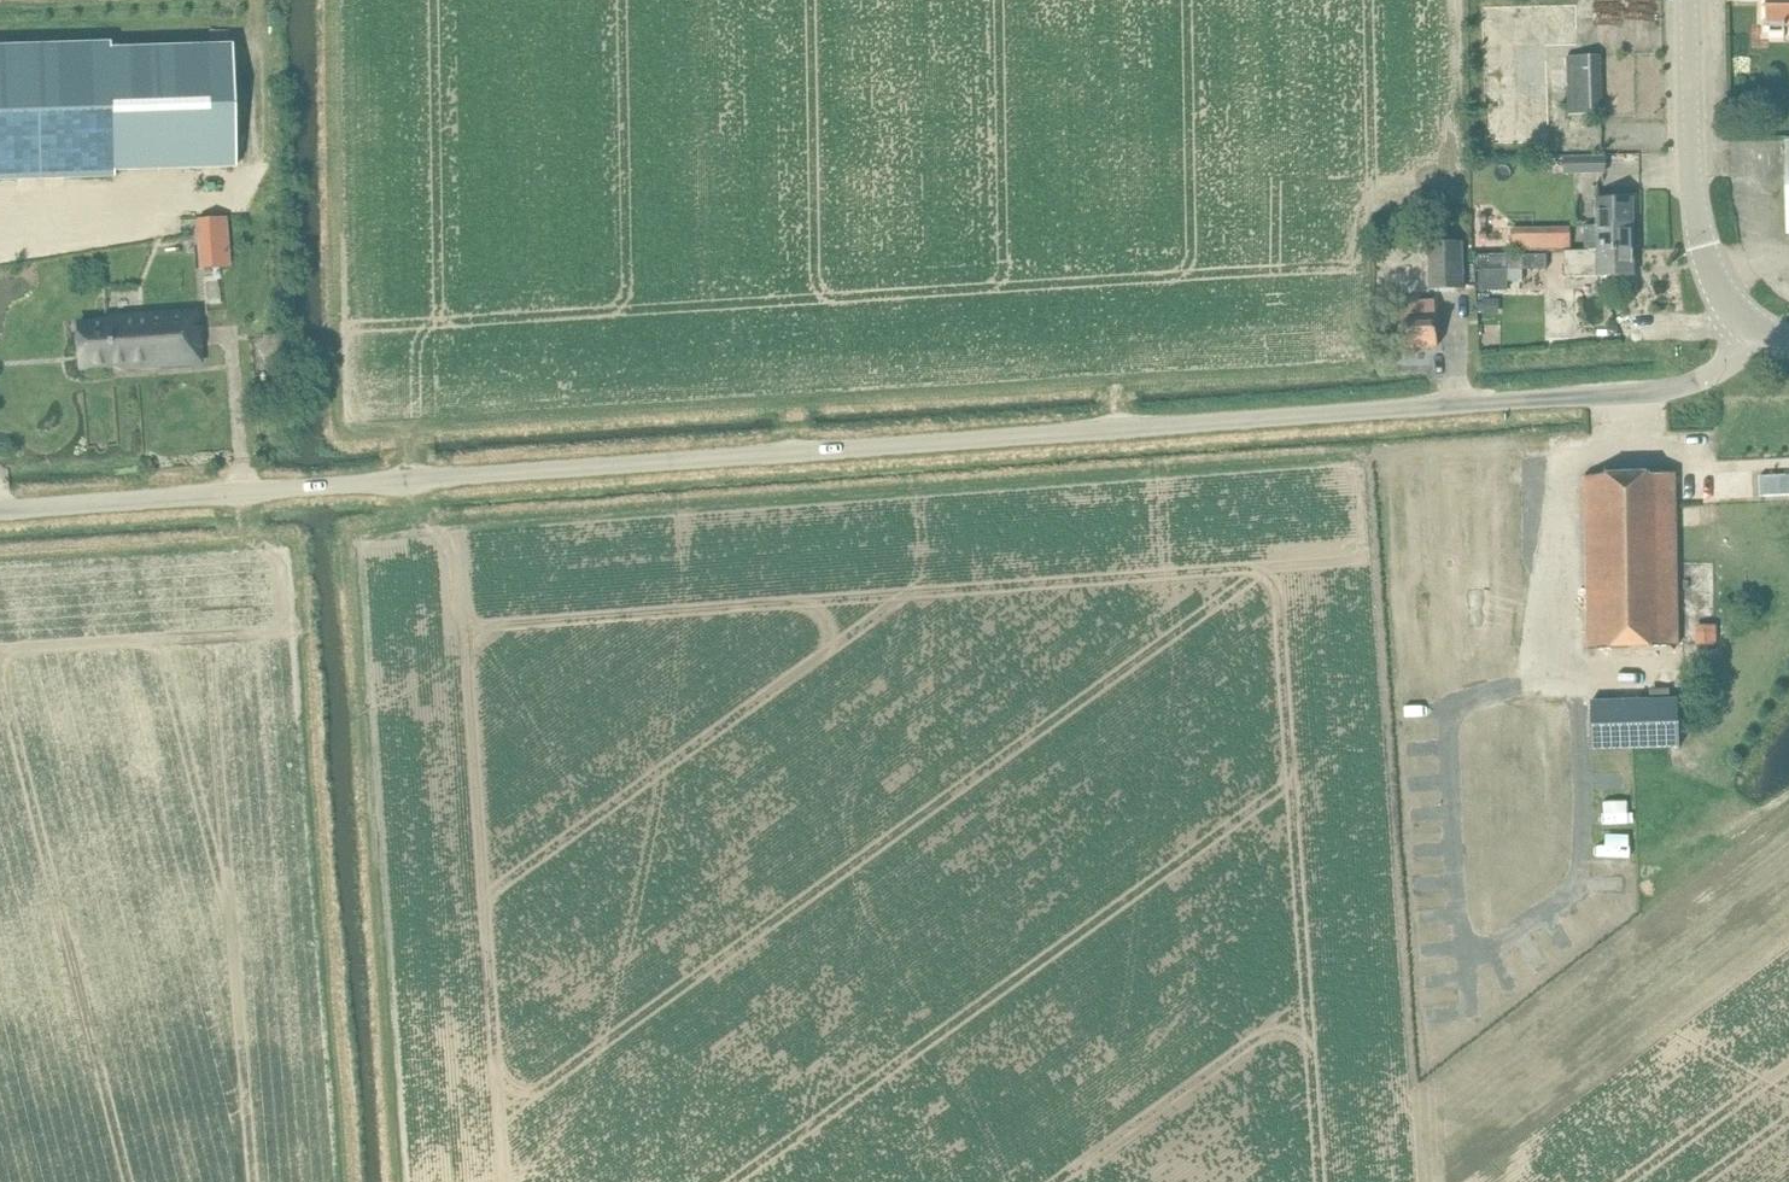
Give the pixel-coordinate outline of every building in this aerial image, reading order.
[(1617,39),(1655,39),(1655,0),(1617,0),(1617,39)] [(1766,27),(1769,27),(1769,31),(1786,31),(1786,27),(1788,27),(1788,0),(1767,0),(1766,27)] [(1651,62),(1673,62),(1673,42),(1651,41),(1651,62)] [(112,48),(112,43),(0,46),(0,179),(17,179),(17,173),(65,171),(66,177),(115,176),(115,170),(237,166),(233,45),(112,48)] [(1569,115),(1596,114),(1594,56),(1567,57),(1569,115)] [(1564,174),(1606,173),(1606,157),(1564,157),(1564,174)] [(1586,250),(1634,250),(1633,198),(1597,199),(1598,227),(1585,227),(1586,250)] [(1383,251),(1397,243),(1390,231),(1376,239),(1383,251)] [(1429,290),(1465,289),(1463,242),(1428,243),(1429,290)] [(1635,276),(1634,250),(1586,250),(1564,250),(1564,276),(1598,275),(1598,277),(1635,276)] [(1523,270),(1547,270),(1547,255),(1523,255),(1523,270)] [(1434,299),(1400,301),(1403,349),(1438,347),(1436,320),(1435,320),(1434,299)] [(146,319),(78,324),(81,366),(127,362),(127,366),(201,362),(197,312),(145,315),(146,319)] [(1589,649),(1680,647),(1675,473),(1585,476),(1589,649)] [(1760,476),(1761,496),(1788,494),(1788,475),(1760,476)] [(1696,646),(1717,646),(1717,625),(1695,626),(1696,646)] [(1593,751),(1680,748),(1679,698),(1592,700),(1593,751)]
